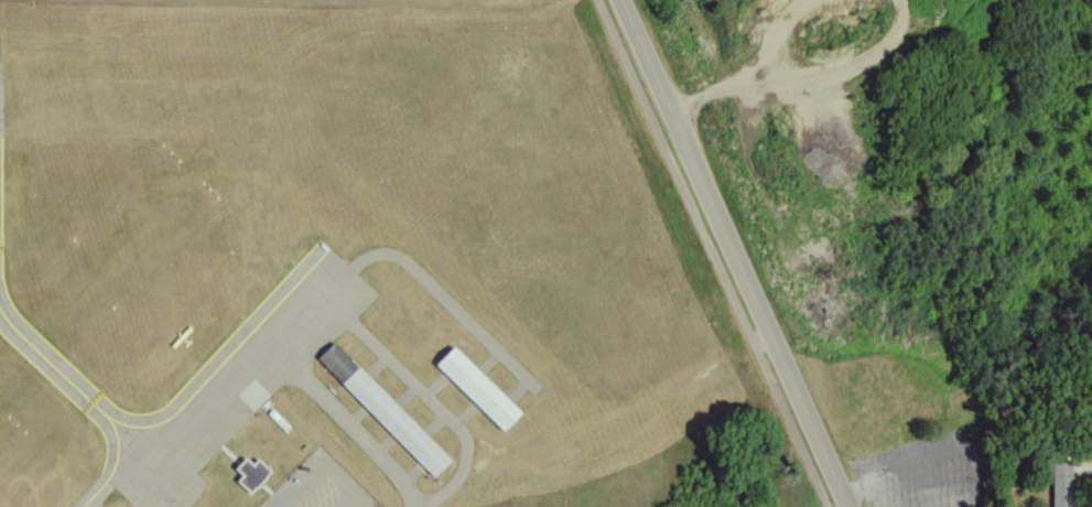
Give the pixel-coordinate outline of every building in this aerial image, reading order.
[(448,461),(333,342),(316,358),(431,477),(448,461)] [(520,412),(451,346),(433,364),(502,431),(520,412)] [(233,469),(240,476),(235,481),(248,493),(268,472),(255,459),(251,464),(244,458),(233,469)] [(1071,461),(1046,460),(1045,476),(1052,476),(1051,506),(1070,506),(1071,461)]
